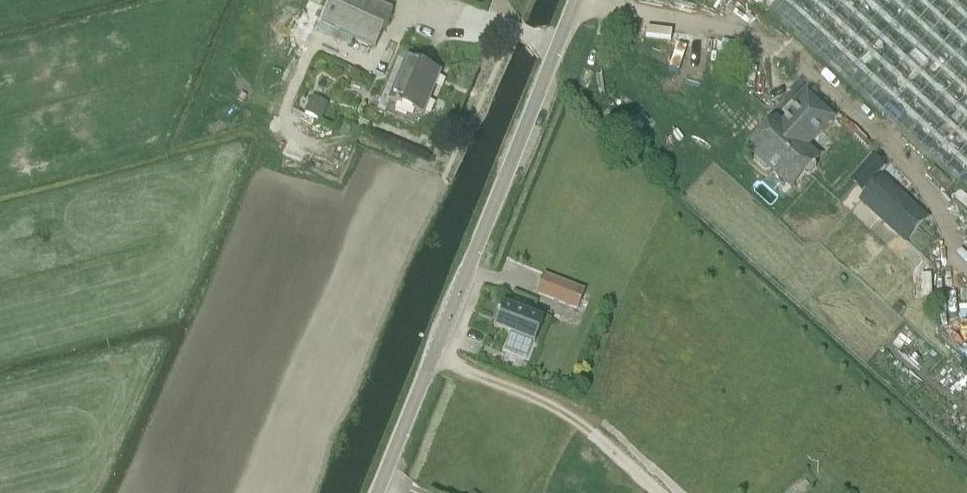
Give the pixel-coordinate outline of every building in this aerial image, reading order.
[(320,23),(374,48),(391,10),(374,2),(375,0),(330,0),(320,23)] [(767,13),(966,195),(966,0),(780,0),(767,13)] [(405,58),(387,100),(422,114),(440,73),(405,58)] [(778,119),(748,151),(753,155),(752,160),(763,170),(768,169),(789,188),(802,173),(809,175),(815,167),(814,161),(818,156),(808,147),(834,118),(807,93),(781,121),(778,119)] [(321,120),(328,103),(311,95),(304,112),(321,120)] [(870,155),(848,180),(862,192),(884,167),(870,155)] [(881,179),(860,201),(905,241),(925,219),(881,179)] [(544,276),(537,293),(576,309),(583,292),(544,276)] [(534,344),(543,320),(502,304),(492,327),(534,344)] [(535,349),(528,346),(525,355),(531,358),(535,349)]
